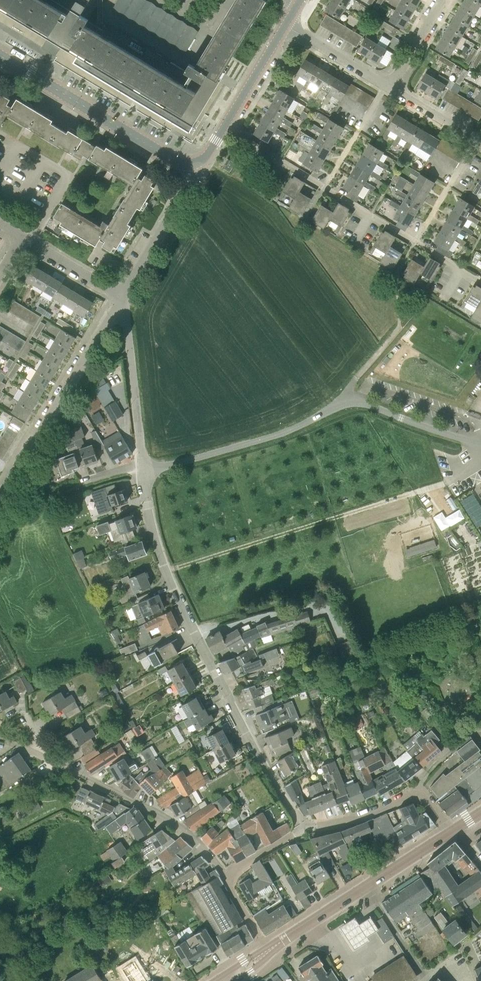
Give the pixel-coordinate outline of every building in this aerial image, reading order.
[(215,80),(240,39),(264,0),(239,0),(197,68),(189,64),(185,71),(181,69),(182,68),(179,67),(107,23),(102,30),(88,21),(88,20),(80,15),(77,20),(68,15),(49,4),(43,0),(0,0),(0,5),(54,38),(63,43),(175,111),(177,108),(193,117),(215,80)] [(118,12),(124,1),(122,0),(118,0),(113,8),(118,12)] [(140,11),(146,0),(139,0),(135,7),(140,11)] [(140,11),(145,14),(151,3),(146,0),(140,11)] [(339,19),(346,8),(332,0),(331,0),(325,11),(339,19)] [(346,8),(351,0),(332,0),(346,8)] [(374,7),(378,10),(382,3),(378,0),(374,7)] [(401,0),(395,10),(409,19),(416,9),(401,0)] [(416,9),(421,0),(401,0),(416,9)] [(474,15),(480,5),(472,0),(464,0),(460,7),(474,15)] [(118,12),(123,15),(130,4),(124,1),(118,12)] [(145,14),(150,17),(156,6),(151,3),(145,14)] [(123,15),(129,18),(135,7),(130,4),(123,15)] [(150,17),(155,20),(162,10),(156,6),(150,17)] [(129,18),(134,21),(140,11),(135,7),(129,18)] [(454,17),(468,26),(474,15),(460,7),(454,17)] [(155,20),(161,23),(167,13),(162,10),(155,20)] [(409,19),(395,10),(389,21),(403,29),(409,19)] [(134,21),(139,24),(145,14),(140,11),(134,21)] [(364,18),(368,21),(372,14),(368,11),(364,18)] [(161,23),(166,26),(172,16),(167,13),(161,23)] [(139,24),(144,27),(150,17),(145,14),(139,24)] [(320,25),(326,28),(332,18),(327,15),(320,25)] [(166,26),(171,29),(177,19),(172,16),(166,26)] [(144,27),(149,30),(155,20),(150,17),(144,27)] [(448,28),(462,36),(468,26),(454,17),(448,28)] [(326,28),(331,31),(337,21),(332,18),(326,28)] [(359,26),(364,28),(368,21),(364,18),(359,26)] [(171,29),(176,32),(182,22),(177,19),(171,29)] [(385,28),(387,23),(380,19),(378,24),(385,28)] [(149,30),(155,33),(161,23),(155,20),(149,30)] [(331,31),(336,34),(342,24),(337,21),(331,31)] [(176,32),(181,35),(188,25),(182,22),(176,32)] [(155,33),(160,36),(166,26),(161,23),(155,33)] [(385,28),(392,32),(394,27),(387,23),(385,28)] [(336,34),(341,37),(347,27),(342,24),(336,34)] [(181,35),(187,39),(193,28),(188,25),(181,35)] [(160,36),(165,40),(171,29),(166,26),(160,36)] [(341,37),(346,40),(353,30),(347,27),(341,37)] [(394,27),(392,32),(390,34),(395,37),(399,30),(394,27)] [(187,39),(192,42),(198,31),(193,28),(187,39)] [(442,38),(456,47),(462,36),(448,28),(442,38)] [(165,40),(170,43),(176,32),(171,29),(165,40)] [(346,40),(351,44),(358,33),(353,30),(346,40)] [(170,43),(175,46),(181,35),(176,32),(170,43)] [(351,44),(357,47),(363,36),(358,33),(351,44)] [(175,46),(180,49),(187,39),(181,35),(175,46)] [(358,51),(368,58),(377,44),(366,37),(358,51)] [(456,47),(442,38),(435,49),(450,57),(456,47)] [(180,49),(186,52),(192,42),(187,39),(180,49)] [(377,44),(368,58),(379,64),(387,50),(377,44)] [(469,55),(473,57),(477,50),(473,48),(469,55)] [(439,60),(446,64),(448,60),(441,55),(439,60)] [(465,62),(469,64),(473,57),(469,55),(465,62)] [(472,66),(476,68),(480,61),(476,59),(472,66)] [(301,77),(307,80),(316,66),(306,60),(291,84),(295,85),(301,77)] [(446,64),(452,68),(455,64),(448,60),(446,64)] [(311,83),(318,87),(327,72),(316,66),(307,80),(301,90),(306,92),(311,83)] [(460,76),(464,79),(468,72),(464,69),(460,76)] [(327,72),(318,87),(329,93),(337,79),(327,72)] [(417,87),(428,93),(436,79),(426,73),(417,87)] [(436,79),(428,93),(438,100),(447,86),(447,85),(450,79),(440,74),(437,79),(436,79)] [(456,83),(460,85),(464,79),(460,76),(456,83)] [(337,79),(329,93),(340,100),(345,93),(351,97),(357,87),(351,84),(349,86),(337,79)] [(351,97),(357,101),(363,91),(357,87),(351,97)] [(442,99),(448,102),(454,91),(449,88),(442,99)] [(273,102),(288,111),(294,98),(280,90),(273,102)] [(357,101),(363,104),(369,94),(363,91),(357,101)] [(448,102),(453,105),(459,94),(454,91),(448,102)] [(138,208),(141,209),(148,198),(155,187),(152,185),(155,180),(146,174),(142,179),(140,178),(138,177),(143,168),(132,162),(121,155),(110,148),(107,147),(106,149),(97,144),(95,149),(90,146),(92,143),(83,138),(70,130),(69,130),(68,132),(60,128),(52,123),(53,120),(52,120),(39,112),(28,105),(17,98),(12,107),(10,105),(8,104),(11,99),(1,93),(0,96),(0,121),(3,116),(5,113),(18,121),(22,123),(23,121),(28,124),(23,132),(26,134),(29,135),(33,127),(44,134),(42,136),(51,142),(60,147),(62,144),(70,149),(65,157),(70,160),(75,152),(83,157),(84,156),(89,158),(98,164),(100,161),(101,162),(110,167),(105,175),(108,177),(110,178),(114,173),(122,178),(135,186),(133,189),(127,200),(125,198),(124,199),(119,207),(115,215),(109,224),(104,221),(103,223),(99,229),(89,223),(79,217),(70,211),(71,208),(62,203),(53,217),(62,222),(60,224),(61,225),(71,231),(81,237),(91,243),(96,246),(101,238),(106,241),(103,246),(112,251),(115,246),(118,248),(124,236),(131,225),(129,223),(133,215),(138,208)] [(363,104),(369,108),(375,98),(369,94),(363,104)] [(453,105),(458,108),(464,98),(459,94),(453,105)] [(458,108),(463,111),(469,101),(464,98),(458,108)] [(463,111),(468,114),(475,104),(469,101),(463,111)] [(267,112),(281,121),(288,111),(273,102),(267,112)] [(468,114),(474,117),(480,107),(475,104),(468,114)] [(260,123),(275,132),(281,121),(267,112),(260,123)] [(338,137),(344,128),(329,119),(330,119),(320,113),(318,117),(327,122),(323,129),(338,137)] [(396,114),(388,129),(398,135),(407,120),(396,114)] [(407,120),(398,135),(409,141),(417,127),(407,120)] [(272,151),(276,145),(269,141),(275,132),(260,123),(254,133),(263,139),(260,144),(272,151)] [(417,127),(409,141),(419,148),(428,133),(417,127)] [(338,137),(323,129),(316,140),(331,148),(338,137)] [(325,159),(331,148),(316,140),(304,133),(300,140),(312,147),(310,151),(325,159)] [(428,133),(419,148),(431,155),(435,148),(442,152),(448,142),(442,138),(440,141),(440,140),(428,133)] [(442,152),(448,156),(454,145),(448,142),(442,152)] [(362,155),(376,163),(384,152),(369,143),(362,155)] [(448,156),(454,159),(460,149),(454,145),(448,156)] [(454,159),(460,162),(466,152),(460,149),(454,159)] [(325,159),(310,151),(303,163),(317,171),(325,159)] [(356,166),(370,175),(377,164),(376,163),(362,155),(356,166)] [(222,167),(230,172),(236,163),(228,158),(222,167)] [(349,177),(364,186),(370,175),(356,166),(349,177)] [(434,182),(420,174),(414,184),(428,192),(434,182)] [(400,177),(397,175),(392,183),(396,185),(400,177)] [(295,198),(300,191),(305,182),(294,176),(293,178),(291,177),(279,198),(281,200),(286,193),(295,198)] [(351,199),(356,202),(360,196),(358,195),(364,186),(349,177),(343,187),(354,194),(351,199)] [(422,203),(428,192),(414,184),(412,187),(407,195),(422,203)] [(295,198),(289,208),(300,214),(301,212),(303,213),(316,192),(313,190),(309,197),(300,191),(295,198)] [(422,203),(407,195),(401,205),(415,214),(422,203)] [(324,228),(329,219),(333,212),(324,206),(328,199),(325,197),(313,219),(315,220),(313,222),(324,228)] [(453,210),(468,219),(470,215),(475,207),(460,198),(453,210)] [(415,214),(401,205),(392,200),(389,204),(399,209),(394,218),(408,226),(415,214)] [(335,232),(337,233),(350,212),(348,211),(350,209),(339,202),(333,212),(329,219),(339,225),(335,232)] [(447,221),(461,229),(468,219),(453,210),(447,221)] [(440,231),(459,243),(464,246),(466,242),(462,240),(467,233),(464,231),(461,229),(447,221),(440,231)] [(386,253),(390,246),(396,237),(385,230),(384,233),(382,231),(369,253),(372,254),(376,247),(386,253)] [(453,253),(459,243),(440,231),(434,242),(453,253)] [(390,246),(386,253),(380,262),(391,269),(392,266),(394,267),(407,246),(404,245),(400,252),(390,246)] [(415,283),(420,274),(424,266),(415,261),(419,254),(416,252),(403,273),(405,274),(404,276),(415,283)] [(425,286),(428,288),(441,267),(439,266),(440,263),(430,257),(424,266),(420,274),(429,279),(425,286)] [(23,278),(33,284),(42,270),(31,264),(23,278)] [(33,284),(44,290),(52,276),(42,270),(33,284)] [(54,296),(62,283),(63,282),(52,276),(44,290),(54,296)] [(53,297),(64,304),(72,290),(62,283),(54,296),(53,297)] [(480,301),(480,288),(476,285),(475,287),(473,286),(460,307),(463,309),(468,302),(477,307),(480,301)] [(64,304),(74,310),(83,296),(72,290),(64,304)] [(74,310),(84,316),(93,302),(83,296),(74,310)] [(8,311),(14,314),(20,304),(15,300),(8,311)] [(471,317),(480,323),(480,301),(477,307),(471,317)] [(14,314),(19,317),(25,307),(20,304),(14,314)] [(36,310),(43,314),(46,310),(39,306),(36,310)] [(19,317),(24,320),(30,310),(25,307),(19,317)] [(24,320),(29,323),(35,313),(30,310),(24,320)] [(43,314),(50,318),(53,314),(46,310),(43,314)] [(29,323),(35,327),(41,316),(35,313),(29,323)] [(57,323),(64,327),(66,322),(59,318),(57,323)] [(37,328),(41,331),(45,324),(41,321),(37,328)] [(64,327),(71,331),(74,327),(66,322),(64,327)] [(33,335),(37,338),(41,331),(37,328),(33,335)] [(4,342),(10,332),(5,329),(0,337),(0,340),(1,340),(4,342)] [(55,339),(70,348),(76,337),(62,329),(55,339)] [(4,342),(9,345),(15,335),(10,332),(4,342)] [(9,345),(15,348),(21,338),(15,335),(9,345)] [(15,348),(20,351),(26,341),(21,338),(15,348)] [(63,358),(70,348),(55,339),(49,350),(63,358)] [(25,349),(29,352),(33,345),(29,342),(25,349)] [(20,356),(25,358),(29,352),(25,349),(20,356)] [(43,360),(57,368),(63,358),(49,350),(43,360)] [(6,365),(10,368),(14,361),(10,358),(6,365)] [(37,370),(51,379),(57,368),(43,360),(37,370)] [(12,370),(17,372),(21,365),(17,363),(12,370)] [(8,377),(12,379),(17,372),(12,370),(8,377)] [(30,381),(45,389),(51,379),(37,370),(30,381)] [(24,391),(39,400),(45,389),(30,381),(24,391)] [(18,401),(32,410),(39,400),(24,391),(18,401)] [(12,412),(26,420),(32,410),(18,401),(12,412)] [(113,421),(124,415),(116,401),(105,407),(113,421)] [(21,428),(25,423),(14,417),(11,422),(21,428)] [(18,433),(21,428),(11,422),(8,427),(18,433)] [(98,461),(92,444),(85,446),(82,437),(85,436),(82,426),(68,431),(77,445),(80,448),(86,465),(98,461)] [(15,438),(18,433),(8,427),(5,432),(15,438)] [(99,450),(106,448),(105,447),(100,438),(96,431),(92,433),(95,444),(96,443),(99,450)] [(12,444),(15,438),(5,432),(2,437),(12,444)] [(12,444),(2,437),(0,441),(0,444),(9,449),(12,444)] [(123,437),(105,447),(106,448),(115,463),(132,453),(123,437)] [(9,449),(0,444),(0,451),(6,454),(9,449)] [(74,469),(86,465),(80,448),(77,445),(68,449),(70,454),(56,459),(62,476),(75,471),(74,469)] [(113,509),(112,505),(128,500),(124,489),(108,494),(105,487),(92,492),(96,503),(102,501),(106,512),(113,509)] [(475,526),(480,523),(480,501),(477,492),(463,498),(475,526)] [(133,515),(109,523),(108,521),(97,525),(100,534),(111,530),(115,541),(123,538),(121,533),(137,527),(133,515)] [(408,556),(438,546),(435,538),(406,547),(408,556)] [(128,554),(129,559),(147,553),(142,541),(109,552),(112,560),(128,554)] [(84,557),(85,557),(83,549),(74,553),(76,560),(84,557)] [(80,568),(87,566),(84,557),(77,560),(80,568)] [(135,599),(132,593),(151,585),(145,572),(130,578),(129,575),(121,578),(127,592),(119,595),(122,604),(135,599)] [(93,594),(101,591),(98,584),(90,587),(93,594)] [(159,594),(131,606),(137,619),(138,619),(144,616),(164,608),(159,594)] [(171,610),(138,626),(142,634),(146,642),(152,638),(149,631),(158,626),(163,635),(179,627),(171,610)] [(267,624),(272,635),(311,622),(308,611),(267,624)] [(253,663),(259,659),(253,648),(257,646),(256,638),(261,636),(264,643),(273,640),(272,635),(267,624),(266,621),(257,625),(243,632),(244,638),(251,660),(253,663)] [(214,653),(228,646),(244,638),(243,632),(241,627),(238,629),(238,628),(224,636),(221,631),(207,638),(214,653)] [(113,637),(117,635),(120,634),(117,628),(110,631),(113,637)] [(247,663),(251,660),(244,638),(228,646),(234,657),(233,658),(234,661),(243,657),(247,663)] [(343,657),(359,651),(354,638),(337,645),(343,657)] [(155,650),(148,654),(155,666),(178,653),(171,641),(159,648),(159,647),(158,647),(157,647),(156,647),(156,648),(155,648),(155,649),(155,650)] [(122,655),(137,649),(134,642),(119,648),(122,655)] [(267,662),(271,672),(279,669),(274,658),(282,654),(278,645),(260,653),(265,663),(267,662)] [(234,661),(233,658),(219,662),(225,674),(241,666),(240,666),(243,664),(247,671),(263,665),(261,659),(259,659),(253,663),(251,660),(247,663),(243,657),(234,661)] [(189,674),(189,673),(183,662),(168,670),(166,665),(158,670),(161,674),(168,671),(174,682),(189,674)] [(334,674),(341,675),(342,667),(334,666),(334,674)] [(174,682),(181,695),(196,686),(189,674),(174,682)] [(19,693),(27,689),(21,677),(13,681),(19,693)] [(254,708),(265,704),(274,701),(272,694),(266,696),(265,694),(264,694),(262,688),(275,684),(273,678),(255,684),(255,685),(243,688),(247,700),(251,709),(254,708)] [(17,702),(14,696),(10,698),(6,691),(0,694),(0,711),(17,702)] [(49,708),(52,714),(75,700),(72,694),(65,698),(61,691),(43,702),(47,710),(49,708)] [(116,693),(114,694),(123,711),(127,709),(118,691),(116,693)] [(189,718),(205,708),(198,696),(182,705),(189,718)] [(263,733),(300,719),(292,700),(268,710),(265,704),(254,708),(263,733)] [(69,718),(81,711),(81,710),(84,708),(82,705),(79,707),(78,705),(66,713),(69,718)] [(197,729),(214,719),(211,714),(209,715),(205,708),(189,718),(184,720),(188,727),(194,724),(197,729)] [(360,726),(357,720),(351,723),(354,731),(361,729),(360,726)] [(132,729),(137,737),(145,733),(140,724),(132,729)] [(85,755),(98,748),(91,737),(96,735),(92,728),(85,732),(81,726),(63,737),(67,744),(69,743),(72,748),(82,743),(85,748),(82,750),(85,755)] [(265,737),(268,744),(268,745),(273,743),(274,747),(275,747),(278,755),(292,749),(287,737),(295,734),(292,726),(265,737)] [(214,749),(229,741),(223,729),(207,737),(214,749)] [(414,744),(429,761),(442,750),(436,743),(440,739),(432,730),(425,736),(422,733),(416,739),(418,741),(414,744)] [(480,766),(480,765),(480,753),(479,750),(480,749),(469,733),(450,748),(453,753),(458,750),(465,760),(439,780),(431,786),(439,797),(466,777),(480,766)] [(419,769),(429,761),(414,744),(418,741),(416,739),(413,736),(403,744),(408,750),(405,752),(419,769)] [(214,749),(220,762),(236,754),(229,741),(214,749)] [(98,748),(85,755),(82,757),(86,764),(85,764),(90,773),(118,755),(120,754),(122,757),(127,754),(120,742),(113,747),(112,746),(101,753),(98,748)] [(367,796),(379,792),(365,757),(361,746),(349,751),(357,771),(356,772),(360,780),(357,781),(365,797),(367,796)] [(148,762),(154,759),(156,758),(149,747),(142,752),(148,762)] [(380,794),(405,780),(393,762),(384,748),(365,757),(379,792),(380,794)] [(23,774),(31,786),(42,778),(35,768),(32,770),(19,752),(0,765),(0,773),(2,776),(4,774),(10,783),(23,774)] [(414,774),(419,769),(405,752),(393,762),(405,780),(414,774)] [(278,761),(283,769),(286,775),(300,767),(292,753),(278,761)] [(128,774),(129,774),(133,772),(140,767),(136,761),(129,765),(124,758),(110,766),(118,780),(128,774)] [(335,760),(339,770),(345,767),(341,758),(335,760)] [(349,798),(344,783),(339,770),(335,760),(322,766),(328,782),(323,785),(328,793),(334,790),(339,802),(349,798)] [(141,783),(142,785),(150,794),(172,773),(166,766),(161,769),(156,762),(150,765),(152,769),(144,773),(147,777),(141,783)] [(192,792),(207,783),(196,762),(181,771),(171,777),(177,788),(157,799),(165,807),(170,805),(192,792)] [(480,766),(466,777),(475,790),(480,786),(480,767),(480,766)] [(134,796),(142,785),(141,783),(147,777),(144,773),(142,771),(135,778),(129,774),(128,774),(118,780),(115,782),(125,790),(124,791),(134,796)] [(467,800),(465,798),(475,790),(466,777),(439,797),(439,798),(436,800),(448,815),(467,800)] [(310,813),(306,800),(296,779),(288,784),(293,790),(290,792),(294,799),(295,799),(304,815),(310,813)] [(365,798),(365,797),(357,781),(355,782),(354,779),(344,783),(349,798),(352,803),(365,798)] [(325,808),(339,802),(334,790),(328,793),(323,785),(321,781),(320,781),(315,784),(325,808)] [(310,813),(325,808),(315,784),(314,784),(308,787),(313,798),(306,800),(310,813)] [(120,803),(115,807),(109,804),(112,800),(106,797),(90,790),(90,791),(81,787),(76,798),(84,802),(109,814),(94,825),(98,831),(104,828),(105,827),(131,808),(120,803)] [(184,812),(188,818),(208,804),(205,800),(199,804),(192,792),(170,805),(177,816),(184,812)] [(208,804),(188,818),(184,821),(194,831),(231,802),(225,794),(210,803),(208,804)] [(36,797),(21,804),(26,815),(41,808),(36,797)] [(402,844),(434,824),(425,811),(419,815),(413,803),(400,808),(403,814),(401,815),(402,819),(403,821),(397,825),(396,824),(393,826),(402,843),(402,844)] [(127,822),(138,839),(152,829),(139,810),(133,806),(131,808),(105,827),(111,834),(121,826),(127,822)] [(258,830),(266,845),(283,836),(291,830),(287,822),(273,830),(263,811),(252,817),(251,817),(241,824),(246,832),(239,838),(248,855),(256,850),(248,836),(258,830)] [(394,811),(388,813),(393,824),(399,821),(394,811)] [(389,849),(402,843),(393,826),(393,824),(388,813),(368,821),(343,831),(354,855),(361,852),(356,842),(363,839),(361,835),(365,834),(368,843),(373,841),(375,841),(377,845),(385,842),(389,849)] [(208,844),(219,832),(225,824),(220,820),(217,823),(213,826),(202,836),(208,844)] [(236,862),(248,855),(239,838),(246,832),(241,824),(239,822),(229,829),(228,828),(221,834),(219,832),(208,844),(217,854),(227,846),(236,862)] [(150,860),(157,855),(176,840),(162,829),(140,844),(150,860)] [(325,868),(334,864),(328,851),(339,845),(341,849),(338,851),(343,860),(354,855),(343,831),(341,832),(312,839),(319,854),(325,868)] [(196,874),(190,863),(189,862),(176,871),(173,866),(183,858),(182,857),(193,847),(180,836),(176,840),(157,855),(168,867),(164,869),(175,887),(196,874)] [(126,861),(122,855),(128,851),(121,841),(106,850),(107,851),(101,855),(107,865),(111,862),(115,868),(126,861)] [(455,861),(465,852),(455,841),(427,863),(430,867),(422,873),(424,876),(422,877),(434,892),(439,888),(444,895),(453,906),(480,886),(480,872),(480,870),(472,860),(464,867),(471,876),(458,885),(446,867),(455,860),(455,861)] [(296,855),(302,852),(297,843),(290,845),(296,855)] [(330,875),(325,868),(319,854),(318,855),(319,857),(312,862),(313,864),(308,867),(318,883),(330,875)] [(220,874),(216,869),(208,874),(204,867),(210,863),(202,855),(190,863),(196,874),(203,884),(219,874),(220,874)] [(258,891),(273,882),(260,860),(252,864),(261,879),(253,883),(250,878),(241,883),(250,900),(260,894),(258,891)] [(103,886),(113,881),(108,873),(99,878),(99,879),(96,880),(99,885),(102,884),(103,886)] [(237,924),(243,919),(233,902),(230,904),(220,884),(223,882),(219,874),(203,884),(196,888),(192,890),(186,893),(203,923),(209,919),(216,933),(228,955),(254,939),(246,924),(239,928),(239,927),(239,925),(238,925),(238,924),(237,924)] [(396,923),(403,918),(401,914),(406,911),(419,930),(432,921),(429,917),(419,902),(434,892),(422,877),(382,903),(396,923)] [(305,879),(299,883),(306,896),(313,892),(305,879)] [(300,900),(306,896),(299,883),(292,887),(300,900)] [(265,933),(291,917),(281,900),(254,917),(265,933)] [(464,901),(457,906),(475,930),(480,926),(480,925),(464,901)] [(112,914),(112,913),(106,903),(99,908),(104,918),(104,917),(112,914)] [(425,909),(430,917),(436,913),(431,905),(425,909)] [(443,927),(454,942),(466,933),(455,918),(449,923),(441,912),(434,917),(443,927)] [(367,935),(376,929),(372,923),(375,922),(371,916),(364,921),(360,923),(356,917),(340,927),(345,936),(354,950),(370,939),(367,935)] [(384,942),(394,936),(382,917),(375,922),(372,923),(376,929),(384,942)] [(175,945),(188,966),(198,959),(208,953),(218,946),(212,936),(216,933),(209,919),(203,923),(205,927),(181,941),(176,933),(174,935),(167,926),(165,928),(175,945)] [(303,974),(299,976),(303,980),(306,980),(309,978),(311,980),(339,980),(331,969),(327,972),(322,964),(324,963),(318,954),(299,967),(303,974)] [(419,977),(404,954),(371,976),(373,979),(369,980),(413,980),(419,977)] [(102,979),(92,964),(82,971),(65,980),(101,980),(103,980),(102,979)] [(290,978),(283,968),(278,972),(285,980),(286,980),(290,978)]
